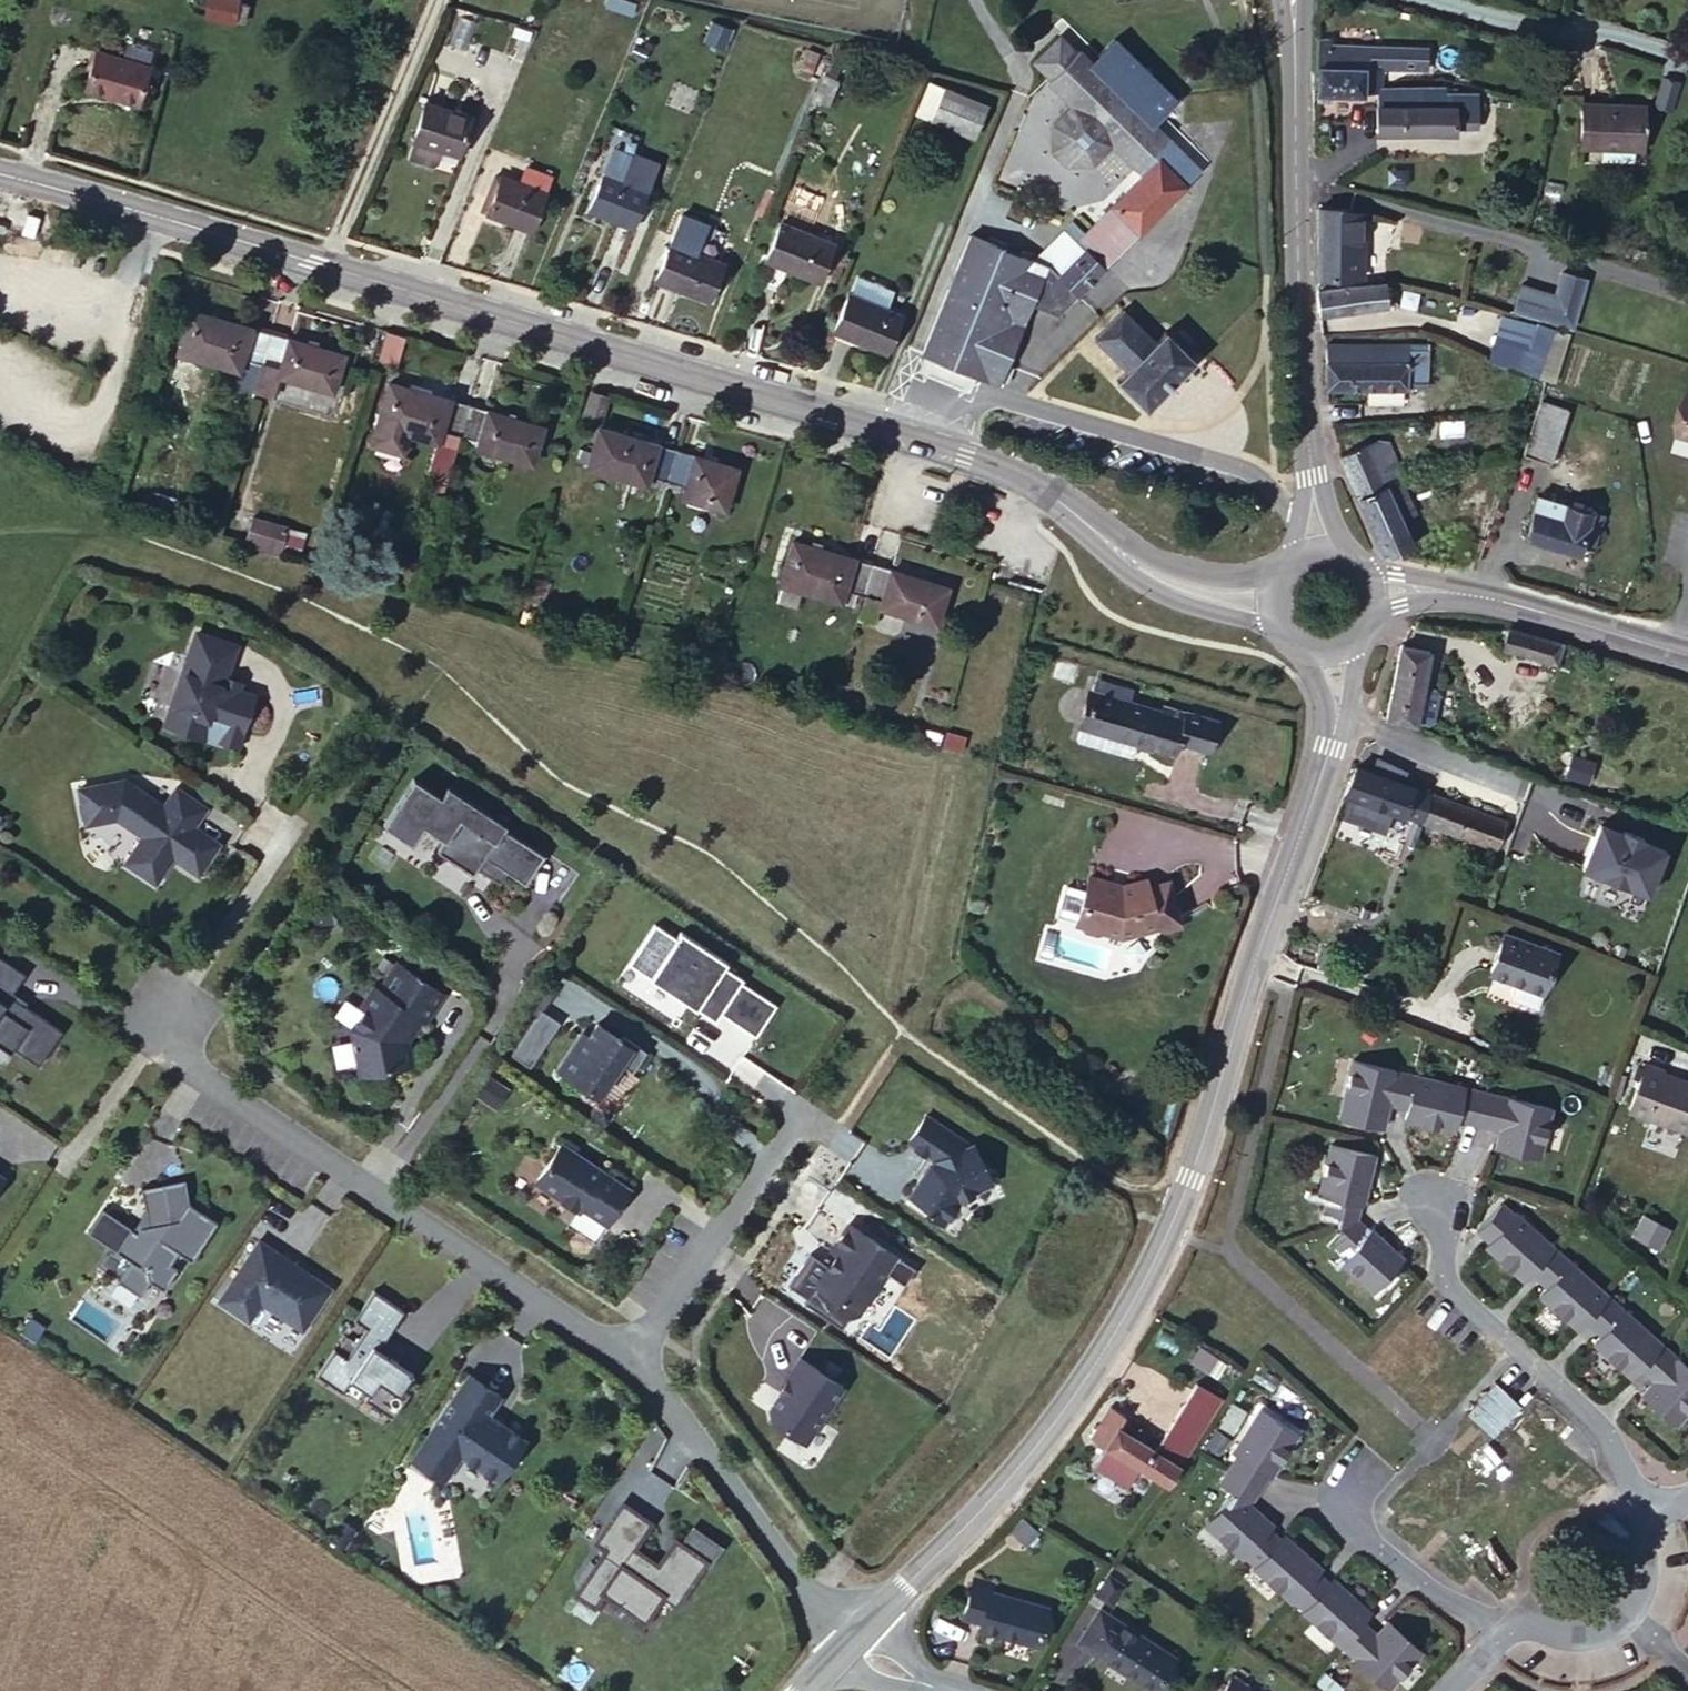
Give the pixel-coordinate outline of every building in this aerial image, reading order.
[(224,37),(230,14),(199,9),(196,33),(224,37)] [(1143,126),(1150,119),(1156,123),(1171,111),(1114,44),(1096,57),(1100,62),(1092,69),(1077,51),(1075,53),(1059,36),(1032,59),(1046,78),(1044,80),(1066,106),(1044,124),(1038,150),(1050,164),(1077,162),(1098,144),(1103,149),(1127,179),(1066,236),(1056,225),(1018,263),(1027,272),(1052,297),(1084,269),(1070,253),(1098,230),(1109,244),(1121,234),(1123,236),(1188,180),(1143,126)] [(1340,36),(1318,38),(1315,67),(1318,100),(1379,99),(1384,99),(1395,98),(1395,88),(1395,77),(1395,64),(1394,48),(1340,48),(1340,36)] [(1433,48),(1394,48),(1395,64),(1395,77),(1434,76),(1433,48)] [(83,60),(69,101),(118,119),(133,77),(83,60)] [(1183,87),(1183,125),(1242,126),(1243,88),(1183,87)] [(1398,118),(1399,136),(1488,133),(1484,88),(1455,88),(1456,97),(1411,97),(1411,118),(1398,118)] [(1395,98),(1384,99),(1385,119),(1398,118),(1411,118),(1411,97),(1395,98)] [(1573,150),(1649,150),(1647,106),(1620,105),(1620,121),(1596,120),(1597,105),(1574,104),(1573,150)] [(916,153),(936,116),(921,108),(901,145),(916,153)] [(977,138),(936,116),(916,153),(957,175),(977,138)] [(427,179),(444,186),(458,149),(414,131),(400,169),(427,179)] [(507,194),(501,212),(526,221),(531,203),(507,194)] [(623,249),(637,212),(599,197),(585,235),(623,249)] [(484,206),(478,204),(465,237),(471,241),(484,206)] [(501,212),(484,206),(471,241),(521,260),(535,224),(526,221),(501,212)] [(1347,209),(1320,209),(1319,276),(1345,276),(1345,274),(1363,274),(1364,213),(1347,209)] [(1070,253),(1084,269),(1123,236),(1121,234),(1109,244),(1098,230),(1070,253)] [(926,349),(983,376),(1013,307),(1027,272),(1018,263),(1016,265),(969,248),(926,349)] [(804,307),(815,276),(764,258),(754,291),(804,307)] [(703,287),(652,268),(640,304),(689,324),(703,287)] [(1574,326),(1588,278),(1564,270),(1557,293),(1522,283),(1515,309),(1574,326)] [(1027,272),(1013,307),(1030,314),(1052,297),(1027,272)] [(1397,278),(1318,291),(1320,316),(1380,308),(1380,302),(1399,299),(1397,278)] [(844,308),(822,365),(868,385),(887,341),(872,333),(877,322),(844,308)] [(218,357),(227,327),(170,311),(159,351),(215,369),(218,357)] [(1141,417),(1194,363),(1167,336),(1156,346),(1122,314),(1116,321),(1105,312),(1099,318),(1089,311),(1081,317),(1090,325),(1085,332),(1096,343),(1091,349),(1122,381),(1115,389),(1141,417)] [(1500,312),(1485,361),(1554,381),(1568,333),(1500,312)] [(238,363),(246,334),(227,327),(218,357),(238,363)] [(378,364),(396,367),(401,336),(383,333),(378,364)] [(327,360),(246,334),(238,363),(229,396),(252,403),(260,385),(311,400),(327,360)] [(1406,381),(1425,381),(1426,343),(1328,341),(1328,385),(1406,387),(1406,381)] [(410,438),(421,400),(361,381),(346,427),(407,447),(410,438)] [(430,443),(442,407),(421,400),(410,438),(430,443)] [(1677,405),(1665,445),(1687,452),(1687,408),(1677,405)] [(458,412),(442,407),(430,443),(447,448),(458,412)] [(1524,466),(1552,477),(1570,420),(1541,410),(1524,466)] [(503,426),(458,412),(447,448),(445,457),(491,472),(503,426)] [(1460,419),(1425,424),(1427,439),(1462,434),(1460,419)] [(621,476),(628,449),(571,430),(558,471),(616,490),(621,476)] [(640,483),(649,455),(628,449),(621,476),(640,483)] [(1384,544),(1408,532),(1402,514),(1407,508),(1375,452),(1345,470),(1384,544)] [(668,461),(649,455),(640,483),(658,490),(668,461)] [(711,475),(668,461),(658,490),(655,501),(698,515),(711,475)] [(1514,542),(1561,557),(1564,547),(1582,553),(1591,528),(1526,504),(1514,542)] [(221,547),(255,558),(263,532),(229,521),(221,547)] [(263,532),(255,558),(273,563),(280,536),(263,532)] [(834,608),(845,578),(770,552),(757,593),(814,614),(817,603),(834,608)] [(918,603),(845,578),(834,608),(850,612),(848,621),(909,639),(918,603)] [(224,754),(241,701),(206,690),(218,651),(180,639),(167,680),(169,680),(158,713),(157,713),(150,734),(173,741),(174,738),(190,743),(191,739),(212,745),(211,750),(224,754)] [(1557,690),(1565,664),(1519,650),(1514,675),(1557,690)] [(1378,716),(1405,727),(1418,730),(1424,726),(1431,712),(1432,703),(1432,697),(1417,688),(1425,661),(1396,651),(1378,716)] [(1059,742),(1137,768),(1138,760),(1177,764),(1187,729),(1135,714),(1132,726),(1067,709),(1059,742)] [(1571,756),(1565,778),(1587,784),(1593,762),(1571,756)] [(1362,761),(1357,780),(1385,790),(1391,772),(1362,761)] [(1357,780),(1338,774),(1327,804),(1338,808),(1378,822),(1569,886),(1577,860),(1385,790),(1357,780)] [(209,856),(184,839),(196,820),(166,799),(154,818),(114,791),(69,801),(76,837),(107,830),(134,848),(116,875),(146,895),(168,863),(177,869),(177,879),(189,886),(209,856)] [(532,873),(492,847),(494,843),(436,804),(429,814),(402,796),(371,843),(400,863),(412,845),(432,858),(425,870),(461,894),(465,887),(487,902),(495,890),(513,902),(532,873)] [(1557,826),(1609,846),(1615,823),(1563,806),(1557,826)] [(1378,822),(1338,808),(1334,822),(1374,836),(1378,822)] [(1374,836),(1334,822),(1333,826),(1373,841),(1374,836)] [(1053,910),(1044,938),(1043,941),(1051,945),(1050,948),(1065,954),(1069,949),(1089,956),(1124,945),(1129,950),(1146,947),(1137,904),(1117,907),(1115,900),(1090,905),(1058,895),(1053,910)] [(1465,967),(1490,978),(1519,989),(1533,955),(1480,931),(1465,967)] [(663,964),(641,950),(615,988),(637,1004),(639,1000),(662,1016),(659,1020),(681,1035),(686,1027),(705,1040),(740,1065),(761,1034),(727,1010),(728,1007),(710,994),(713,989),(667,957),(663,964)] [(10,984),(0,977),(0,998),(10,984)] [(1519,989),(1490,978),(1485,996),(1513,1006),(1519,989)] [(397,1085),(393,1062),(389,1060),(403,1039),(411,1044),(430,1016),(383,984),(365,1012),(359,1008),(345,1029),(349,1032),(336,1051),(345,1096),(397,1085)] [(541,1014),(532,1007),(512,1035),(521,1041),(495,1078),(513,1090),(545,1046),(528,1034),(541,1014)] [(0,1010),(0,1062),(21,1076),(45,1042),(0,1010)] [(686,1027),(681,1035),(700,1048),(705,1040),(686,1027)] [(582,1121),(604,1089),(616,1097),(630,1076),(607,1060),(605,1064),(582,1048),(570,1064),(564,1059),(540,1092),(582,1121)] [(1602,1107),(1661,1131),(1676,1087),(1639,1073),(1640,1068),(1620,1061),(1602,1107)] [(1324,1115),(1362,1125),(1367,1105),(1386,1110),(1384,1116),(1432,1129),(1436,1115),(1470,1124),(1469,1140),(1510,1152),(1520,1107),(1481,1096),(1480,1101),(1439,1089),(1439,1086),(1394,1075),(1393,1078),(1373,1075),(1374,1072),(1338,1062),(1324,1115)] [(913,1145),(893,1173),(919,1192),(916,1194),(918,1199),(911,1208),(906,1204),(891,1225),(909,1239),(907,1242),(925,1255),(942,1231),(974,1217),(957,1176),(955,1176),(913,1145)] [(1328,1253),(1356,1278),(1380,1249),(1334,1215),(1336,1199),(1342,1199),(1350,1156),(1312,1146),(1301,1190),(1311,1194),(1304,1226),(1330,1248),(1328,1253)] [(613,1215),(545,1168),(519,1206),(562,1236),(564,1232),(589,1249),(613,1215)] [(168,1194),(124,1201),(130,1239),(121,1241),(118,1245),(112,1240),(96,1262),(110,1273),(96,1293),(118,1309),(129,1294),(142,1304),(156,1284),(149,1278),(158,1266),(171,1276),(199,1239),(172,1219),(168,1194)] [(913,1195),(906,1204),(911,1208),(918,1199),(916,1194),(913,1195)] [(1626,1391),(1655,1418),(1686,1383),(1608,1312),(1604,1316),(1587,1300),(1590,1296),(1554,1263),(1550,1267),(1533,1253),(1537,1248),(1501,1217),(1497,1220),(1483,1205),(1462,1226),(1476,1240),(1470,1247),(1506,1282),(1515,1275),(1530,1290),(1524,1295),(1562,1331),(1570,1324),(1584,1339),(1579,1344),(1614,1378),(1624,1370),(1633,1381),(1626,1391)] [(836,1341),(865,1300),(870,1304),(882,1289),(831,1251),(812,1277),(817,1281),(795,1311),(814,1325),(816,1332),(829,1341),(836,1341)] [(287,1350),(315,1309),(244,1261),(203,1321),(233,1340),(245,1322),(287,1350)] [(387,1409),(397,1394),(363,1371),(389,1332),(359,1312),(339,1341),(352,1349),(332,1379),(319,1370),(301,1396),(327,1413),(335,1401),(354,1414),(349,1420),(377,1438),(394,1413),(387,1409)] [(1208,1401),(1215,1392),(1189,1372),(1183,1382),(1208,1401)] [(1155,1488),(1208,1401),(1183,1382),(1145,1439),(1140,1437),(1124,1468),(1155,1488)] [(783,1473),(822,1418),(780,1388),(767,1407),(770,1409),(749,1439),(744,1445),(783,1473)] [(1124,1468),(1140,1437),(1111,1417),(1115,1412),(1093,1397),(1071,1435),(1091,1447),(1117,1463),(1124,1468)] [(487,1422),(454,1400),(408,1466),(410,1483),(423,1493),(440,1489),(445,1482),(482,1507),(510,1466),(474,1441),(487,1422)] [(1211,1471),(1238,1490),(1249,1470),(1261,1477),(1285,1438),(1247,1415),(1211,1471)] [(1117,1463),(1091,1447),(1076,1466),(1102,1483),(1117,1463)] [(1228,1561),(1254,1532),(1228,1506),(1238,1490),(1211,1471),(1203,1483),(1209,1505),(1189,1529),(1226,1562),(1228,1561)] [(689,1527),(681,1539),(710,1557),(718,1544),(689,1527)] [(1273,1604),(1277,1601),(1273,1598),(1297,1573),(1300,1569),(1286,1558),(1254,1532),(1228,1561),(1241,1571),(1239,1575),(1273,1604)] [(661,1637),(690,1592),(660,1572),(650,1587),(653,1589),(644,1603),(634,1597),(636,1593),(618,1581),(635,1555),(607,1537),(582,1575),(592,1583),(562,1628),(580,1640),(589,1626),(631,1653),(647,1628),(661,1637)] [(1321,1648),(1325,1645),(1346,1622),(1351,1615),(1320,1586),(1310,1587),(1297,1573),(1273,1598),(1277,1601),(1289,1614),(1288,1617),(1321,1648)] [(963,1627),(1010,1643),(1024,1601),(977,1585),(977,1581),(953,1574),(940,1614),(965,1621),(963,1627)] [(1060,1636),(1134,1685),(1157,1652),(1082,1603),(1060,1636)] [(1325,1645),(1336,1655),(1334,1660),(1367,1690),(1369,1690),(1402,1656),(1369,1626),(1362,1632),(1346,1622),(1325,1645)] [(1208,1671),(1194,1690),(1239,1690),(1208,1671)]
